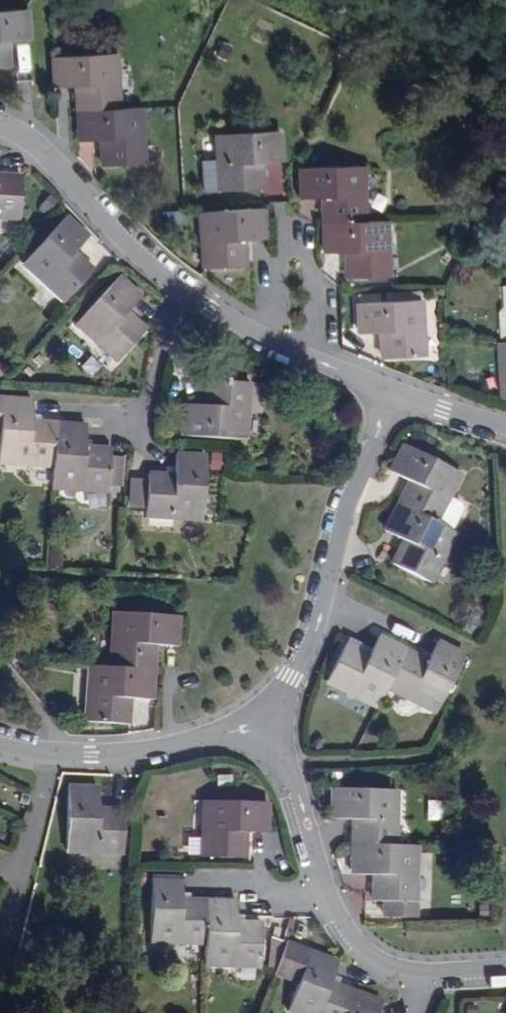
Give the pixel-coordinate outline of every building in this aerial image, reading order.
[(0,14),(0,70),(2,70),(0,45),(23,44),(21,13),(0,14)] [(110,58),(46,61),(48,92),(69,91),(72,146),(94,145),(95,170),(138,168),(135,112),(113,113),(110,58)] [(274,135),(210,138),(211,163),(196,164),(197,196),(198,196),(199,198),(213,197),(213,195),(256,193),(255,175),(257,174),(256,166),(276,165),(274,135)] [(365,167),(300,168),(301,199),(323,198),(323,223),(324,253),(346,253),(346,278),(389,277),(388,221),(366,222),(365,167)] [(21,218),(23,176),(0,174),(0,217),(21,218)] [(264,209),(200,212),(203,268),(246,266),(244,240),(265,239),(264,209)] [(90,237),(67,216),(24,264),(65,302),(94,270),(75,253),(90,237)] [(142,297),(120,277),(77,325),(118,361),(146,330),(127,313),(142,297)] [(421,299),(359,303),(360,334),(380,333),(382,358),(424,356),(421,299)] [(246,439),(250,382),(209,380),(207,406),(184,404),(182,435),(246,439)] [(3,398),(0,398),(0,462),(54,466),(53,487),(109,491),(111,448),(86,446),(87,426),(57,424),(32,422),(33,400),(3,398)] [(461,473),(404,444),(390,472),(409,481),(384,530),(404,540),(392,564),(430,583),(455,533),(452,531),(463,509),(462,503),(450,497),(461,473)] [(208,456),(177,454),(175,475),(150,473),(147,515),(204,519),(208,456)] [(177,646),(179,616),(116,612),(113,667),(90,666),(87,721),(128,723),(129,699),(152,700),(154,645),(177,646)] [(436,712),(464,656),(437,642),(426,663),(376,639),(367,658),(344,646),(326,682),(377,707),(387,688),(436,712)] [(98,789),(69,788),(67,851),(122,853),(123,811),(97,810),(98,789)] [(397,790),(333,789),(332,818),(353,819),(352,876),(374,876),(373,902),(415,903),(417,847),(395,846),(397,790)] [(423,800),(423,819),(437,819),(437,800),(423,800)] [(267,803),(203,801),(201,857),(244,858),(245,833),(266,833),(267,803)] [(181,879),(151,878),(150,941),(204,942),(203,965),(259,966),(260,925),(236,925),(236,902),(181,901),(181,879)] [(309,952),(287,1011),(293,1012),(379,1012),(382,1003),(330,983),(338,963),(309,952)]
